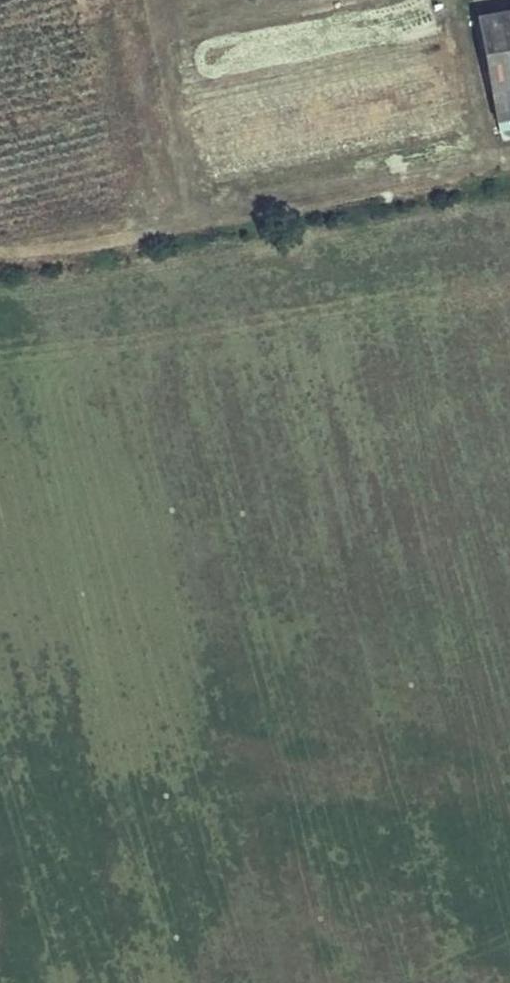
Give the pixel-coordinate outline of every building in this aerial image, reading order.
[(489,90),(509,86),(509,13),(475,20),(489,90)] [(489,90),(496,124),(509,122),(509,86),(489,90)]
